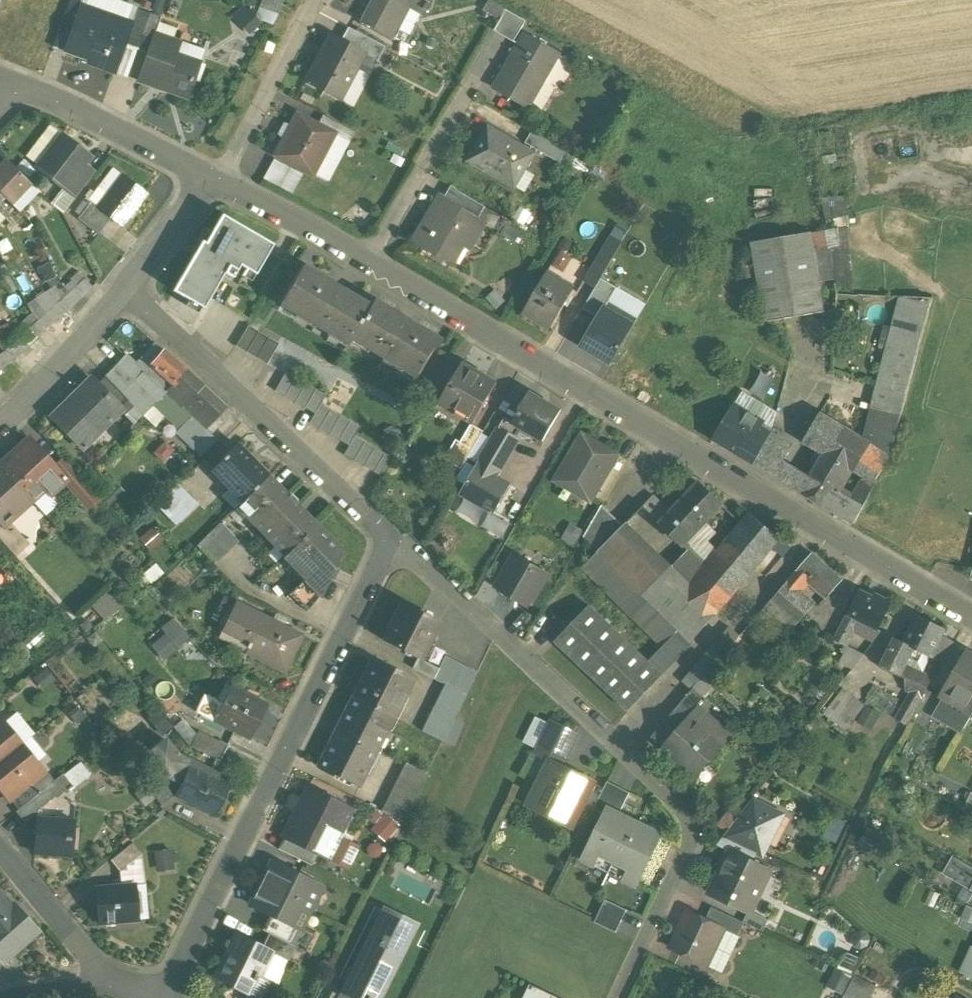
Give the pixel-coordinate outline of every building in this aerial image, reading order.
[(258,18),(275,23),(282,0),(263,0),(258,18)] [(361,21),(391,37),(398,25),(392,21),(403,0),(372,0),(361,21)] [(425,8),(430,0),(409,0),(425,8)] [(489,0),(488,0),(483,10),(492,15),(498,5),(489,0)] [(247,4),(235,14),(248,30),(260,20),(247,4)] [(506,9),(498,5),(492,15),(500,19),(506,9)] [(527,21),(506,9),(500,19),(494,30),(515,42),(527,21)] [(129,29),(80,12),(67,51),(91,60),(90,64),(116,73),(125,45),(130,29),(129,29)] [(147,19),(134,14),(129,29),(130,29),(125,45),(136,49),(147,19)] [(160,23),(147,19),(136,49),(149,54),(156,35),(160,23)] [(385,46),(348,27),(341,41),(364,53),(363,55),(376,62),(385,46)] [(156,35),(149,54),(139,81),(188,98),(200,64),(176,55),(180,44),(156,35)] [(561,55),(526,35),(495,89),(530,108),(561,55)] [(341,41),(329,36),(306,81),(340,98),(363,55),(364,53),(341,41)] [(317,125),(298,115),(276,155),(313,174),(334,136),(334,135),(317,125)] [(347,128),(322,115),(317,125),(334,135),(334,136),(341,140),(347,128)] [(535,155),(490,128),(470,160),(516,187),(535,155)] [(568,150),(535,131),(527,144),(561,163),(568,150)] [(62,135),(36,169),(65,190),(84,166),(90,157),(62,135)] [(302,174),(274,159),(264,179),(291,194),(302,174)] [(5,197),(5,198),(10,203),(29,183),(6,161),(0,167),(0,192),(5,197)] [(84,166),(65,190),(75,198),(93,173),(84,166)] [(97,206),(97,207),(110,217),(121,225),(146,193),(121,175),(97,206)] [(485,207),(450,186),(443,198),(478,219),(485,207)] [(443,198),(439,196),(413,241),(445,261),(459,237),(473,245),(486,224),(478,219),(443,198)] [(90,201),(78,218),(98,234),(110,217),(97,207),(97,206),(90,201)] [(203,240),(173,291),(204,309),(224,274),(232,278),(240,266),(256,275),(273,245),(222,216),(206,243),(203,240)] [(811,233),(752,243),(766,322),(824,312),(811,233)] [(623,242),(610,235),(600,252),(613,259),(623,242)] [(562,250),(552,268),(561,273),(572,256),(562,250)] [(613,259),(600,252),(583,282),(595,289),(613,259)] [(370,307),(303,267),(280,306),(297,315),(298,313),(316,323),(315,326),(330,335),(332,332),(349,343),(350,340),(352,341),(353,339),(370,348),(368,351),(383,360),(384,357),(402,367),(401,370),(418,380),(441,341),(373,302),(370,307)] [(91,287),(77,273),(69,281),(74,286),(82,295),(91,287)] [(573,290),(545,274),(523,312),(551,328),(573,290)] [(602,279),(584,309),(599,319),(605,309),(618,289),(602,279)] [(74,286),(62,298),(69,307),(82,295),(74,286)] [(931,299),(899,297),(871,406),(901,413),(931,299)] [(62,298),(46,313),(54,321),(69,307),(62,298)] [(46,313),(40,307),(32,315),(37,321),(45,329),(54,321),(46,313)] [(599,319),(583,346),(611,363),(634,326),(605,309),(599,319)] [(37,321),(21,336),(29,345),(45,329),(37,321)] [(267,363),(278,344),(247,326),(236,345),(267,363)] [(202,389),(163,351),(152,363),(161,372),(175,385),(166,394),(183,409),(202,389)] [(0,355),(0,366),(2,369),(10,361),(3,352),(0,355)] [(135,366),(126,357),(117,366),(128,376),(136,368),(135,367),(135,366)] [(152,363),(145,357),(135,366),(135,367),(136,368),(151,382),(161,372),(152,363)] [(497,384),(463,364),(448,389),(438,405),(439,405),(471,425),(473,425),(497,384)] [(128,376),(117,366),(106,376),(134,407),(143,415),(153,406),(165,394),(151,382),(136,368),(128,376)] [(175,385),(161,372),(151,382),(165,394),(166,394),(175,385)] [(325,395),(285,372),(274,392),(314,415),(320,405),(325,395)] [(134,407),(106,376),(95,386),(120,412),(119,412),(124,417),(134,407)] [(90,380),(53,417),(60,425),(58,426),(80,450),(119,412),(120,412),(95,386),(90,380)] [(438,383),(424,407),(435,413),(439,405),(438,405),(448,389),(438,383)] [(183,409),(166,394),(165,394),(153,406),(164,417),(179,431),(191,417),(209,434),(218,425),(214,421),(225,410),(202,389),(183,409)] [(531,394),(513,423),(505,418),(500,428),(516,437),(520,429),(546,444),(564,413),(531,394)] [(777,412),(742,394),(713,441),(801,493),(810,478),(784,462),(793,444),(772,431),(777,412)] [(360,428),(320,405),(314,415),(309,424),(348,447),(354,437),(360,428)] [(164,417),(153,406),(143,415),(155,427),(164,417)] [(872,443),(890,454),(901,413),(871,406),(863,438),(872,443)] [(863,438),(821,412),(803,442),(825,455),(850,470),(852,466),(856,469),(865,454),(872,443),(863,438)] [(179,431),(177,433),(202,457),(216,441),(209,434),(191,417),(179,431)] [(473,425),(471,425),(461,443),(456,440),(445,460),(461,469),(483,431),(473,425)] [(516,437),(500,428),(478,465),(498,477),(519,439),(516,437)] [(617,456),(583,436),(556,481),(591,501),(617,456)] [(394,460),(354,437),(348,447),(343,456),(383,479),(394,460)] [(29,441),(0,467),(31,501),(43,491),(49,497),(65,483),(66,482),(54,468),(29,441)] [(890,454),(872,443),(865,454),(884,466),(891,456),(890,454)] [(237,446),(211,471),(242,502),(267,478),(237,446)] [(884,466),(865,454),(856,469),(869,477),(875,480),(884,466)] [(850,470),(825,455),(810,478),(801,493),(800,493),(827,508),(835,495),(850,470)] [(97,498),(63,460),(54,468),(66,482),(65,483),(88,507),(97,498)] [(498,477),(478,465),(462,493),(495,512),(511,484),(498,477)] [(856,469),(852,466),(850,470),(835,495),(854,507),(869,477),(856,469)] [(0,467),(0,523),(3,526),(8,522),(31,501),(0,467)] [(869,477),(854,507),(861,512),(877,482),(875,480),(869,477)] [(287,498),(267,478),(242,502),(237,507),(285,556),(315,527),(294,505),(297,502),(290,494),(287,498)] [(670,513),(660,523),(679,542),(687,534),(691,538),(722,508),(699,484),(670,513)] [(178,486),(160,503),(179,523),(197,505),(178,486)] [(854,507),(835,495),(827,508),(854,524),(861,512),(854,507)] [(670,513),(654,497),(644,507),(660,523),(670,513)] [(623,526),(602,505),(584,536),(600,552),(617,535),(615,534),(623,526)] [(742,527),(739,524),(733,532),(736,535),(727,545),(755,567),(779,539),(751,516),(742,527)] [(8,522),(3,526),(0,523),(0,541),(14,557),(28,545),(8,522)] [(220,523),(196,546),(213,564),(237,541),(220,523)] [(285,556),(283,558),(320,596),(321,597),(329,580),(332,581),(337,570),(334,569),(341,554),(315,527),(285,556)] [(714,616),(624,527),(617,535),(600,552),(679,629),(692,642),(714,616)] [(779,539),(755,567),(766,577),(790,549),(779,539)] [(755,567),(727,545),(699,579),(726,601),(755,567)] [(679,629),(600,552),(583,569),(664,647),(679,629)] [(811,554),(795,572),(807,582),(826,599),(842,580),(811,554)] [(548,574),(515,555),(496,588),(529,607),(540,588),(548,574)] [(807,582),(795,572),(787,581),(799,591),(807,582)] [(304,580),(288,596),(306,612),(320,596),(304,580)] [(799,591),(787,581),(771,600),(781,608),(798,624),(815,605),(799,591)] [(550,594),(540,588),(529,607),(539,613),(550,594)] [(111,589),(94,605),(106,618),(124,602),(111,589)] [(874,599),(861,592),(848,616),(857,620),(877,631),(892,604),(876,596),(874,599)] [(781,608),(771,600),(766,606),(776,614),(781,608)] [(439,624),(399,604),(381,640),(417,658),(421,660),(439,624)] [(297,634),(236,605),(226,625),(253,638),(246,652),(246,653),(285,672),(298,646),(293,643),(297,634)] [(650,663),(589,606),(555,642),(629,711),(663,675),(650,663)] [(798,624),(781,608),(776,614),(793,629),(798,624)] [(848,616),(834,641),(843,646),(857,620),(848,616)] [(945,630),(916,616),(902,644),(902,645),(918,653),(931,659),(942,637),(945,630)] [(149,641),(164,659),(191,636),(176,618),(149,641)] [(253,638),(226,625),(223,633),(220,640),(246,652),(253,638)] [(730,628),(715,646),(724,654),(739,636),(730,628)] [(664,647),(650,663),(663,675),(693,643),(692,642),(679,629),(664,647)] [(814,636),(801,652),(814,661),(825,644),(814,636)] [(942,637),(931,659),(942,665),(954,644),(942,637)] [(902,644),(894,640),(880,667),(900,677),(905,666),(909,659),(913,662),(918,653),(902,645),(902,644)] [(848,648),(840,663),(852,669),(863,655),(848,648)] [(717,659),(710,652),(683,682),(691,689),(717,659)] [(939,697),(971,716),(971,656),(966,652),(939,697)] [(477,673),(444,657),(438,668),(439,669),(433,680),(444,685),(465,695),(477,673)] [(421,660),(417,658),(412,669),(433,680),(439,669),(438,668),(421,660)] [(410,681),(371,661),(353,697),(392,717),(410,681)] [(905,666),(900,677),(904,679),(910,668),(905,666)] [(933,679),(910,668),(904,679),(909,681),(927,690),(933,679)] [(927,690),(909,681),(905,689),(913,693),(922,698),(927,690)] [(444,685),(421,731),(443,741),(465,695),(444,685)] [(222,705),(213,723),(250,741),(267,707),(230,689),(222,705)] [(693,689),(671,715),(683,725),(690,717),(691,717),(705,700),(693,689)] [(863,706),(842,690),(823,714),(844,731),(863,706)] [(922,698),(913,693),(898,721),(907,727),(922,698)] [(222,705),(204,696),(195,714),(213,723),(222,705)] [(353,697),(319,767),(358,786),(392,717),(353,697)] [(683,725),(663,748),(689,772),(704,756),(710,761),(724,746),(691,717),(690,717),(683,725)] [(552,722),(536,753),(550,761),(561,766),(577,735),(552,722)] [(20,746),(3,724),(0,726),(0,762),(20,746)] [(225,750),(195,735),(189,748),(219,763),(225,750)] [(178,757),(165,742),(150,754),(157,762),(148,769),(153,775),(160,784),(167,778),(182,785),(193,765),(178,757)] [(0,762),(0,792),(3,795),(23,778),(38,767),(20,746),(0,762)] [(157,762),(150,754),(141,761),(148,769),(157,762)] [(561,766),(550,761),(528,805),(571,827),(593,782),(561,766)] [(216,775),(193,763),(193,765),(182,785),(177,797),(213,815),(227,787),(214,781),(216,775)] [(405,763),(381,811),(403,821),(427,773),(405,763)] [(46,777),(38,767),(23,778),(32,788),(46,777)] [(62,775),(46,787),(55,798),(70,785),(62,775)] [(160,784),(153,775),(142,784),(161,807),(172,798),(160,784)] [(23,778),(3,795),(17,811),(37,795),(32,788),(23,778)] [(630,793),(607,782),(594,809),(604,815),(607,808),(619,814),(630,793)] [(17,811),(15,813),(24,823),(55,798),(46,787),(37,795),(17,811)] [(353,811),(307,789),(284,838),(278,849),(311,865),(316,854),(311,851),(324,825),(342,833),(353,811)] [(779,814),(752,800),(719,842),(732,848),(734,849),(736,845),(757,854),(758,855),(765,840),(772,838),(781,821),(779,814)] [(619,814),(607,808),(604,815),(582,860),(636,886),(661,835),(619,814)] [(73,822),(36,819),(33,855),(70,858),(73,822)] [(342,833),(324,825),(311,851),(316,854),(329,860),(342,833)] [(719,842),(716,847),(730,853),(732,848),(719,842)] [(140,855),(131,844),(110,862),(118,872),(140,855)] [(757,854),(736,845),(734,849),(732,848),(730,853),(752,864),(757,854)] [(172,846),(154,850),(159,872),(177,867),(172,846)] [(752,864),(730,853),(710,895),(749,913),(751,914),(751,913),(770,872),(752,864)] [(329,860),(316,854),(311,865),(336,877),(341,865),(329,860)] [(140,855),(118,872),(121,887),(135,886),(145,885),(140,855)] [(953,857),(943,874),(971,891),(971,868),(953,857)] [(306,879),(271,862),(250,905),(270,914),(300,929),(301,927),(319,892),(304,885),(306,879)] [(121,887),(96,890),(99,923),(138,919),(135,886),(121,887)] [(3,964),(37,933),(11,904),(10,905),(0,893),(0,960),(3,964)] [(627,910),(605,900),(594,922),(616,933),(627,910)] [(963,917),(971,920),(971,906),(966,904),(963,917)] [(743,923),(712,908),(706,920),(724,929),(723,930),(738,937),(745,924),(743,923)] [(346,984),(374,997),(375,997),(411,924),(382,910),(346,984)] [(706,920),(689,912),(671,949),(706,966),(723,930),(724,929),(706,920)] [(768,921),(751,913),(751,914),(749,913),(743,923),(745,924),(763,932),(768,921)] [(300,929),(270,914),(262,930),(268,933),(295,945),(306,951),(314,934),(301,927),(300,929)] [(295,945),(268,933),(261,948),(269,952),(287,961),(295,945)] [(867,936),(861,934),(855,936),(853,942),(856,948),(862,950),(868,948),(870,942),(867,936)] [(261,948),(237,936),(215,978),(248,994),(269,952),(261,948)] [(962,974),(971,979),(971,953),(962,974)] [(836,966),(828,984),(845,991),(853,973),(836,966)] [(856,977),(850,988),(868,997),(871,997),(877,988),(856,977)] [(850,988),(845,997),(868,997),(850,988)]
